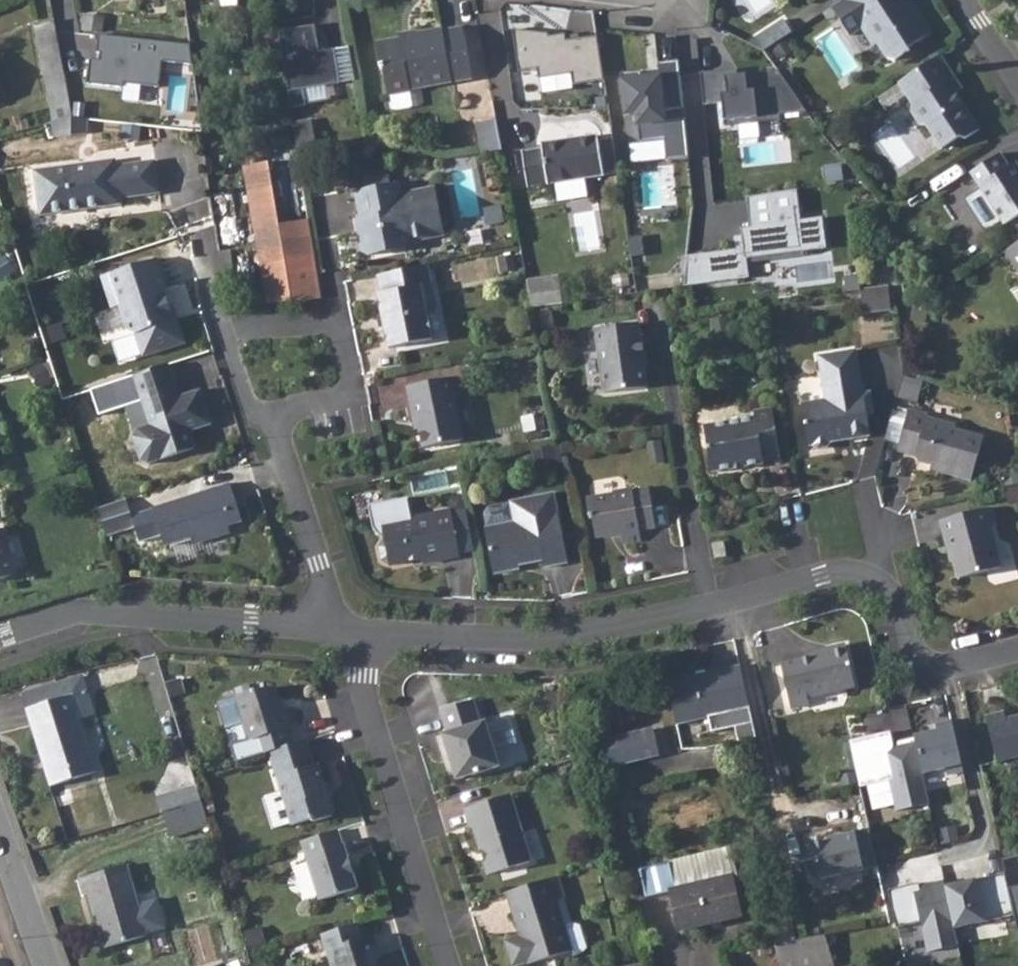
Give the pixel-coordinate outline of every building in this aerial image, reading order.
[(829,6),(848,34),(858,26),(870,43),(874,40),(888,61),(906,48),(905,45),(928,30),(916,13),(910,16),(899,0),(838,0),(829,6)] [(910,16),(916,13),(908,0),(899,0),(910,16)] [(754,37),(762,49),(792,30),(784,18),(754,37)] [(54,22),(35,25),(53,123),(72,118),(61,56),(56,32),(54,22)] [(331,84),(357,80),(352,45),(321,49),(318,24),(283,29),(293,105),(333,99),(331,84)] [(515,33),(519,67),(542,65),(543,73),(576,70),(577,82),(606,79),(601,36),(565,40),(564,28),(515,33)] [(404,40),(403,40),(376,44),(380,68),(385,68),(390,97),(413,94),(412,91),(472,81),(464,30),(444,33),(443,30),(419,33),(419,37),(404,40)] [(402,33),(403,40),(404,40),(419,37),(419,33),(418,31),(402,33)] [(190,43),(56,32),(61,56),(89,58),(87,80),(119,83),(120,78),(156,81),(158,56),(188,59),(190,43)] [(264,38),(249,40),(250,52),(254,51),(255,62),(276,58),(272,37),(264,38)] [(939,54),(898,81),(913,103),(910,112),(918,125),(929,127),(944,149),(960,138),(965,138),(980,129),(956,93),(947,80),(954,75),(939,54)] [(688,158),(676,59),(657,61),(658,69),(617,74),(628,165),(688,158)] [(776,69),(703,77),(705,103),(724,101),(726,121),(805,113),(776,69)] [(545,88),(575,84),(573,72),(544,76),(545,88)] [(954,75),(947,80),(956,93),(962,88),(954,75)] [(360,107),(293,120),(297,146),(365,134),(360,107)] [(501,151),(497,122),(478,125),(482,154),(487,154),(501,151)] [(615,156),(611,133),(541,144),(542,150),(522,153),(528,186),(604,175),(601,159),(615,156)] [(970,170),(1005,223),(1017,214),(1017,165),(1015,161),(1009,165),(999,150),(970,170)] [(299,157),(268,162),(292,300),(323,297),(321,285),(299,157)] [(57,197),(59,212),(85,208),(85,205),(99,203),(99,206),(121,203),(120,197),(158,192),(154,160),(115,165),(114,159),(33,170),(37,200),(57,197)] [(268,162),(243,166),(266,303),(292,300),(268,162)] [(362,172),(364,188),(389,183),(387,177),(362,172)] [(364,188),(354,189),(359,216),(361,229),(356,229),(360,250),(367,254),(402,248),(408,239),(441,233),(433,187),(398,193),(396,182),(389,183),(364,188)] [(742,246),(683,251),(686,283),(748,277),(746,256),(826,249),(823,215),(799,217),(797,190),(746,195),(749,224),(740,225),(742,246)] [(57,197),(37,200),(39,215),(59,212),(57,197)] [(359,216),(353,218),(356,229),(361,229),(359,216)] [(1005,250),(1017,270),(1017,242),(1005,250)] [(616,253),(618,289),(638,288),(636,252),(616,253)] [(156,256),(99,275),(110,306),(117,304),(124,327),(134,332),(141,355),(184,341),(176,316),(172,317),(163,289),(167,288),(156,256)] [(425,265),(376,275),(379,292),(374,293),(386,347),(430,338),(425,311),(435,309),(425,265)] [(662,271),(640,275),(642,285),(664,281),(662,271)] [(564,276),(528,281),(530,303),(531,306),(567,303),(564,276)] [(888,287),(861,291),(865,313),(892,309),(888,287)] [(633,324),(592,331),(602,395),(643,388),(639,358),(642,357),(639,341),(636,342),(633,324)] [(856,350),(817,356),(824,400),(801,403),(808,446),(811,445),(816,449),(827,447),(830,442),(834,442),(833,437),(845,435),(846,440),(870,436),(866,415),(873,413),(870,392),(863,393),(856,350)] [(166,363),(133,374),(149,423),(136,428),(132,435),(139,458),(147,462),(177,452),(180,446),(189,444),(185,431),(189,429),(210,423),(199,388),(178,395),(166,363)] [(456,376),(405,386),(412,419),(417,419),(422,446),(461,438),(452,394),(459,393),(456,376)] [(910,408),(898,450),(917,456),(919,462),(938,467),(937,472),(970,481),(984,438),(958,430),(956,424),(930,416),(930,414),(910,408)] [(709,426),(705,433),(711,468),(718,474),(764,466),(763,461),(781,458),(772,409),(753,412),(754,419),(709,426)] [(180,446),(177,452),(195,446),(189,429),(185,431),(189,444),(180,446)] [(230,484),(153,509),(165,547),(191,539),(194,542),(198,543),(202,542),(223,536),(226,532),(227,528),(242,522),(230,484)] [(610,495),(586,499),(590,519),(594,518),(597,538),(621,533),(623,543),(640,539),(639,529),(657,526),(649,487),(631,491),(629,489),(610,491),(610,495)] [(486,527),(484,527),(494,573),(520,568),(518,560),(526,559),(529,561),(542,559),(544,567),(567,562),(553,493),(487,505),(483,511),(486,527)] [(125,499),(97,508),(106,537),(134,528),(125,499)] [(450,512),(459,553),(474,550),(466,508),(450,512)] [(991,509),(939,521),(947,552),(952,551),(957,577),(997,567),(987,526),(995,525),(991,509)] [(383,540),(377,549),(380,560),(390,565),(422,558),(423,563),(460,556),(459,553),(450,512),(450,510),(380,524),(383,540)] [(0,527),(0,580),(14,576),(1,527),(0,527)] [(713,543),(715,558),(725,556),(723,541),(713,543)] [(829,653),(819,656),(784,663),(794,707),(813,703),(812,696),(859,686),(849,643),(831,647),(829,653)] [(831,647),(817,651),(819,656),(829,653),(831,647)] [(755,737),(740,665),(666,681),(676,724),(707,717),(710,732),(734,727),(737,741),(755,737)] [(79,722),(71,697),(88,692),(83,678),(51,688),(54,702),(28,710),(51,786),(94,773),(79,722)] [(255,738),(259,755),(269,751),(293,744),(288,728),(298,725),(292,708),(283,710),(275,687),(256,693),(255,690),(217,702),(225,728),(243,723),(248,741),(255,738)] [(88,692),(71,697),(79,722),(97,716),(88,692)] [(474,698),(440,709),(446,730),(441,732),(455,780),(499,765),(484,719),(481,720),(474,698)] [(996,761),(1017,756),(1017,715),(1006,718),(1004,711),(986,715),(996,761)] [(964,771),(952,719),(936,723),(938,730),(914,735),(915,738),(923,773),(947,768),(949,775),(964,771)] [(890,731),(851,741),(860,784),(861,787),(890,780),(897,811),(930,804),(923,773),(915,738),(899,742),(899,746),(894,747),(890,731)] [(619,736),(601,741),(607,767),(626,762),(619,736)] [(293,744),(269,751),(291,823),(310,818),(314,821),(333,815),(336,809),(333,798),(325,795),(321,783),(324,782),(318,764),(314,765),(306,740),(293,744)] [(327,781),(324,782),(321,783),(325,795),(333,798),(327,781)] [(509,793),(465,807),(470,826),(474,824),(489,872),(530,861),(509,793)] [(201,801),(164,812),(172,836),(209,825),(201,801)] [(871,829),(857,832),(865,871),(880,868),(871,829)] [(337,830),(302,840),(321,900),(359,888),(345,844),(341,844),(337,830)] [(830,842),(810,846),(819,881),(865,871),(857,832),(829,838),(830,842)] [(728,853),(680,865),(686,888),(733,877),(728,853)] [(1004,857),(1007,872),(1017,914),(1017,919),(1017,854),(1004,857)] [(127,865),(79,879),(84,895),(89,894),(104,947),(147,935),(127,865)] [(686,888),(680,865),(644,873),(651,905),(673,899),(680,931),(743,916),(741,905),(761,900),(755,871),(733,877),(686,888)] [(1007,872),(946,886),(955,928),(1017,914),(1007,872)] [(557,877),(507,892),(518,929),(524,927),(526,934),(521,936),(507,941),(514,965),(528,961),(530,965),(572,951),(573,957),(580,955),(586,950),(580,929),(571,923),(564,926),(556,901),(564,898),(557,877)] [(959,945),(955,928),(946,886),(944,881),(928,884),(930,889),(921,891),(919,883),(888,890),(897,928),(921,922),(928,952),(959,945)] [(321,934),(326,950),(334,949),(338,963),(337,965),(378,965),(369,937),(360,939),(355,924),(321,934)] [(524,927),(518,929),(521,936),(526,934),(524,927)] [(773,944),(778,965),(832,965),(836,965),(827,934),(773,944)]
